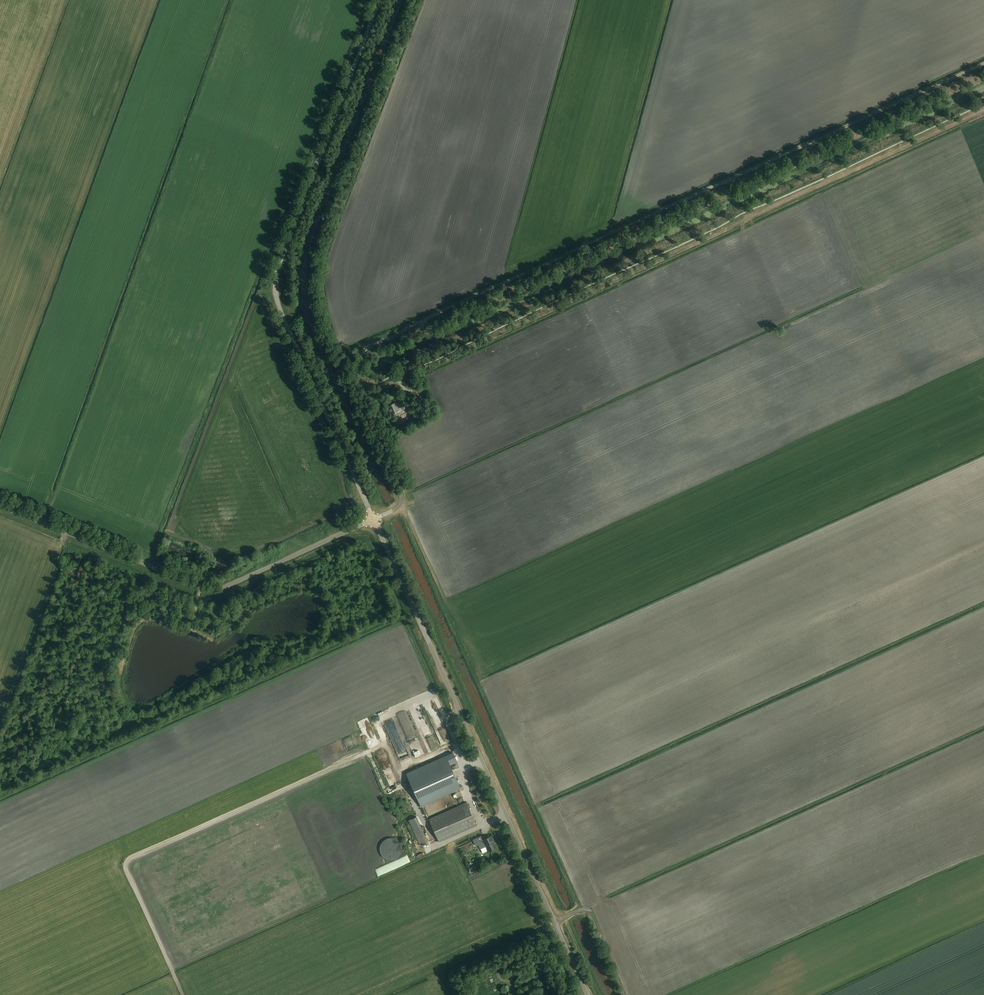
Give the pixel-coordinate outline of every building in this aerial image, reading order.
[(391,412),(392,415),(400,411),(399,409),(405,406),(403,400),(399,402),(400,403),(397,404),(396,403),(388,407),(390,410),(389,411),(390,412),(391,412)] [(427,740),(442,734),(439,727),(424,733),(427,740)] [(371,736),(373,744),(383,741),(380,733),(371,736)] [(407,774),(421,805),(460,787),(450,764),(457,761),(453,752),(431,762),(431,763),(407,774)] [(388,769),(384,771),(388,782),(392,780),(388,769)] [(263,797),(269,794),(265,785),(259,788),(263,797)] [(477,825),(467,802),(429,819),(439,842),(477,825)] [(409,820),(420,846),(428,842),(416,817),(409,820)] [(486,846),(488,851),(496,847),(494,843),(495,843),(492,836),(485,839),(478,842),(476,838),(473,840),(476,846),(479,844),(481,848),(486,846)] [(403,849),(403,846),(401,842),(399,840),(396,838),(393,837),(389,837),(386,838),(383,840),(381,843),(380,847),(380,850),(380,853),(382,856),(385,859),(388,860),(392,861),(395,860),(398,858),(401,856),(402,853),(403,849)] [(526,901),(519,904),(527,922),(533,920),(526,901)]
